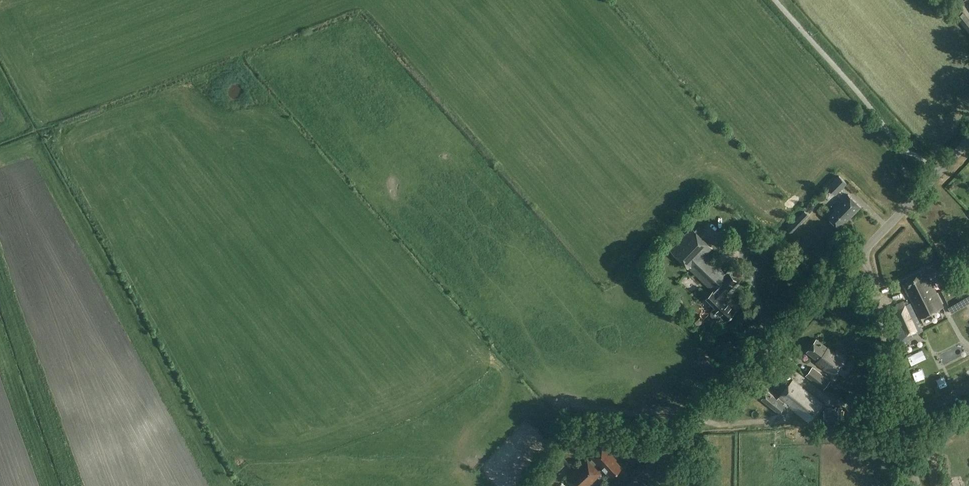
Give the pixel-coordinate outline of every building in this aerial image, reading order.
[(968,33),(968,19),(964,12),(957,18),(968,33)] [(839,175),(828,187),(836,195),(848,183),(839,175)] [(850,218),(861,207),(848,194),(833,209),(835,210),(828,217),(839,227),(849,217),(850,218)] [(804,211),(788,228),(792,233),(809,215),(804,211)] [(798,234),(814,217),(810,214),(795,231),(798,234)] [(721,315),(726,320),(736,310),(722,296),(736,282),(729,275),(727,277),(706,255),(713,247),(692,228),(670,250),(713,291),(708,296),(717,306),(714,309),(711,312),(711,315),(715,318),(717,318),(721,315)] [(926,267),(930,275),(937,271),(933,264),(926,267)] [(920,318),(943,307),(929,279),(927,280),(922,270),(902,280),(920,318)] [(919,334),(912,317),(917,315),(911,302),(909,303),(908,300),(904,301),(904,300),(892,306),(896,315),(886,319),(889,325),(894,323),(902,342),(919,334)] [(833,376),(847,358),(836,350),(835,352),(817,339),(807,352),(818,360),(816,363),(833,376)] [(968,359),(968,355),(965,348),(943,359),(948,370),(968,359)] [(823,389),(830,380),(812,367),(806,375),(823,389)] [(809,422),(823,404),(793,380),(777,399),(767,391),(761,399),(779,412),(786,404),(809,422)] [(825,408),(826,422),(844,420),(844,418),(849,418),(849,409),(843,409),(843,407),(825,408)] [(699,455),(706,447),(700,442),(693,449),(699,455)] [(615,461),(617,459),(605,445),(591,458),(592,459),(588,462),(586,460),(565,480),(570,485),(587,485),(600,473),(600,472),(603,469),(611,477),(621,468),(615,461)] [(818,446),(811,447),(811,455),(819,455),(818,446)]
